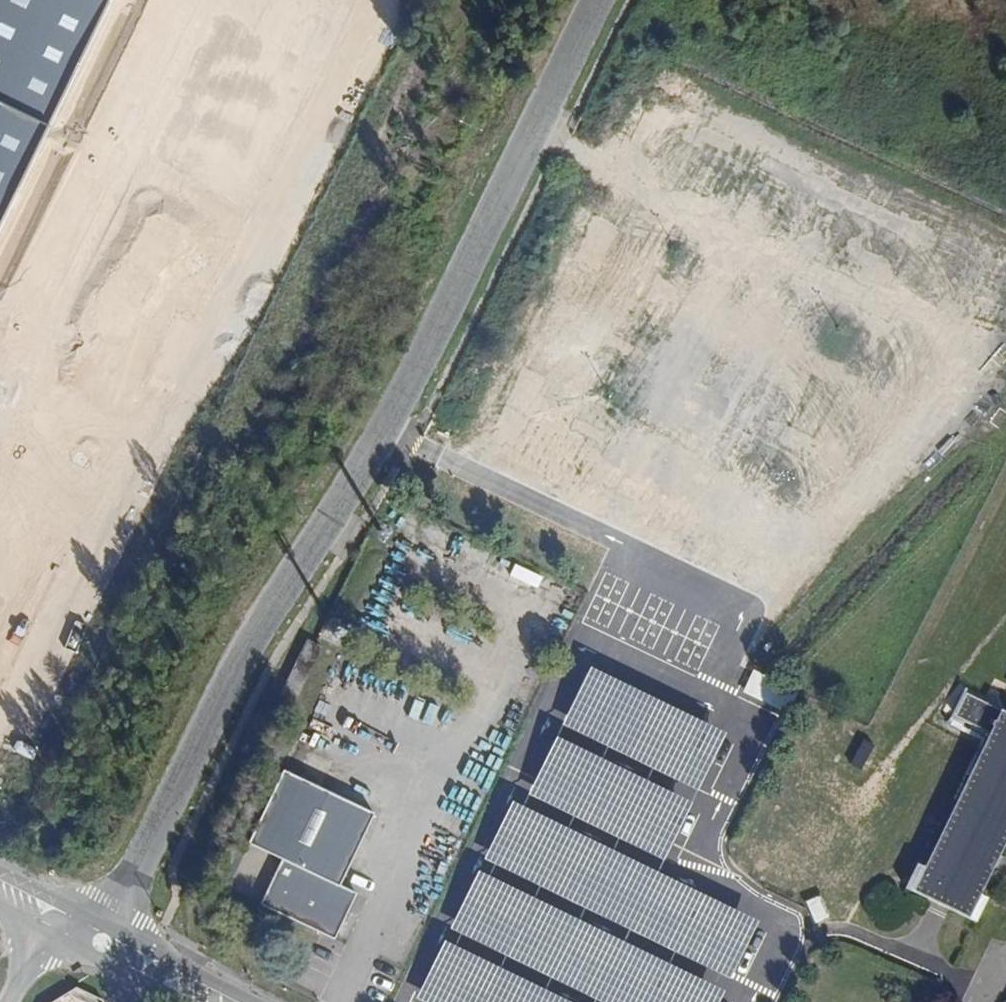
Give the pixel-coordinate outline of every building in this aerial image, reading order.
[(109,0),(0,0),(0,227),(109,0)] [(0,344),(0,350),(68,377),(62,391),(123,415),(168,304),(206,320),(330,14),(295,0),(139,0),(0,344)] [(963,719),(985,730),(997,707),(975,696),(963,719)] [(997,707),(985,730),(991,733),(1002,710),(997,707)] [(991,733),(926,867),(918,863),(907,888),(976,922),(988,898),(981,894),(1005,843),(1005,712),(1002,710),(991,733)] [(278,788),(230,888),(335,938),(382,839),(278,788)]
